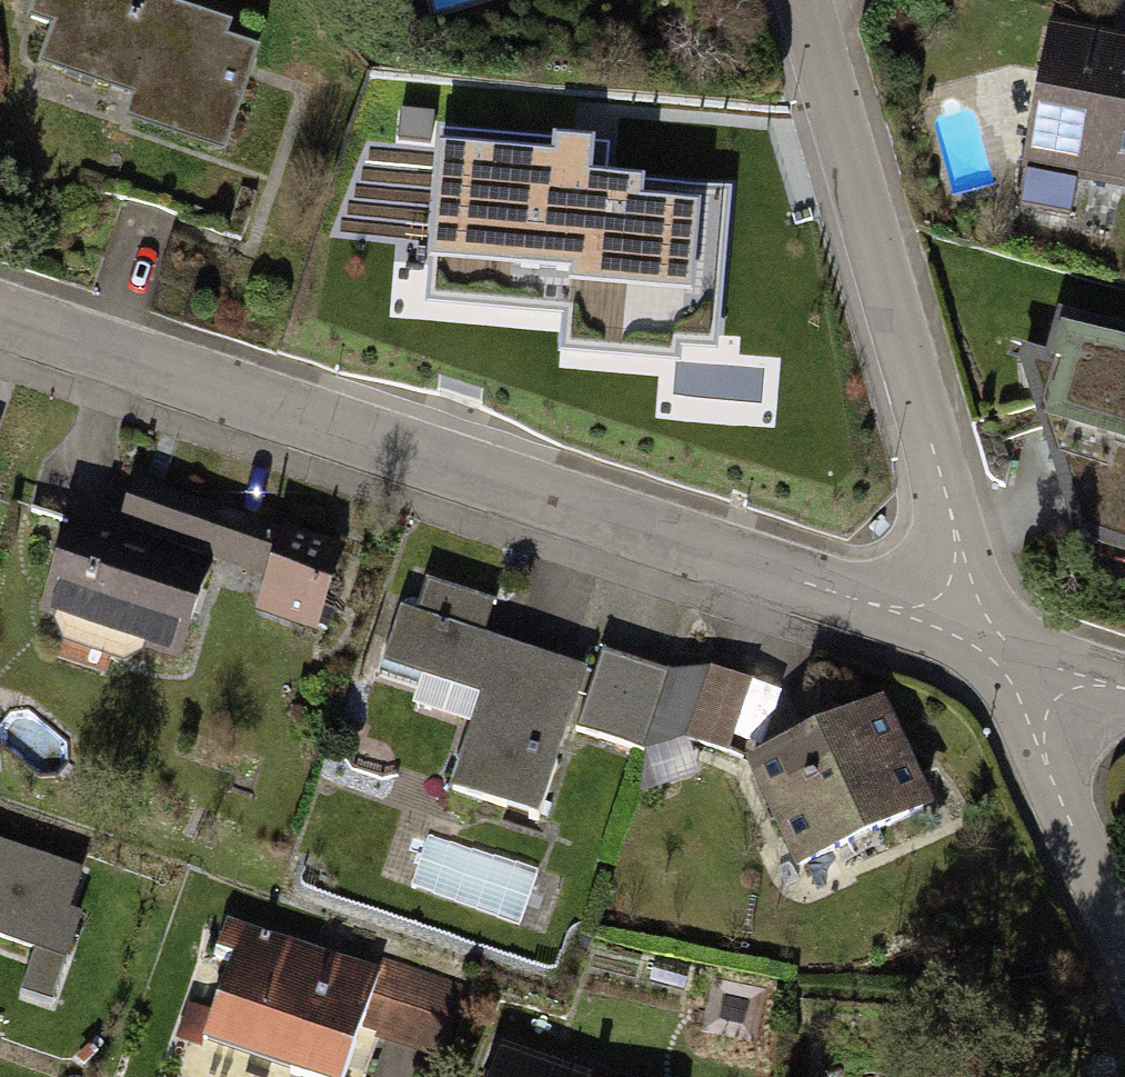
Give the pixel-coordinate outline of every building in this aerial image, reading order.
[(25,20),(59,30),(47,67),(136,96),(129,117),(227,149),(259,51),(231,42),(236,26),(179,8),(182,0),(31,0),(25,20)] [(1048,23),(1024,163),(1124,185),(1124,40),(1048,23)] [(613,143),(437,129),(422,309),(563,320),(560,355),(683,365),(684,354),(722,357),(735,190),(610,180),(613,143)] [(1013,347),(1075,545),(1124,559),(1124,335),(1049,314),(1038,354),(1013,347)] [(127,479),(111,533),(202,561),(258,577),(247,613),(309,634),(339,544),(127,479)] [(111,533),(62,518),(30,621),(170,665),(202,561),(111,533)] [(389,609),(370,666),(469,698),(438,793),(531,823),(582,669),(476,635),(487,601),(419,579),(408,615),(389,609)] [(669,674),(604,649),(578,731),(646,755),(684,741),(731,758),(753,681),(710,665),(669,674)] [(746,761),(796,874),(933,814),(883,701),(746,761)] [(29,949),(13,996),(43,1006),(74,913),(61,909),(73,871),(0,846),(0,939),(29,949)] [(174,1035),(298,1076),(345,1076),(360,1034),(380,975),(373,973),(226,923),(217,950),(229,954),(211,1008),(186,999),(174,1035)] [(360,1034),(442,1061),(468,982),(379,953),(373,973),(380,975),(360,1034)] [(490,1076),(589,1076),(589,1071),(501,1042),(490,1076)]
